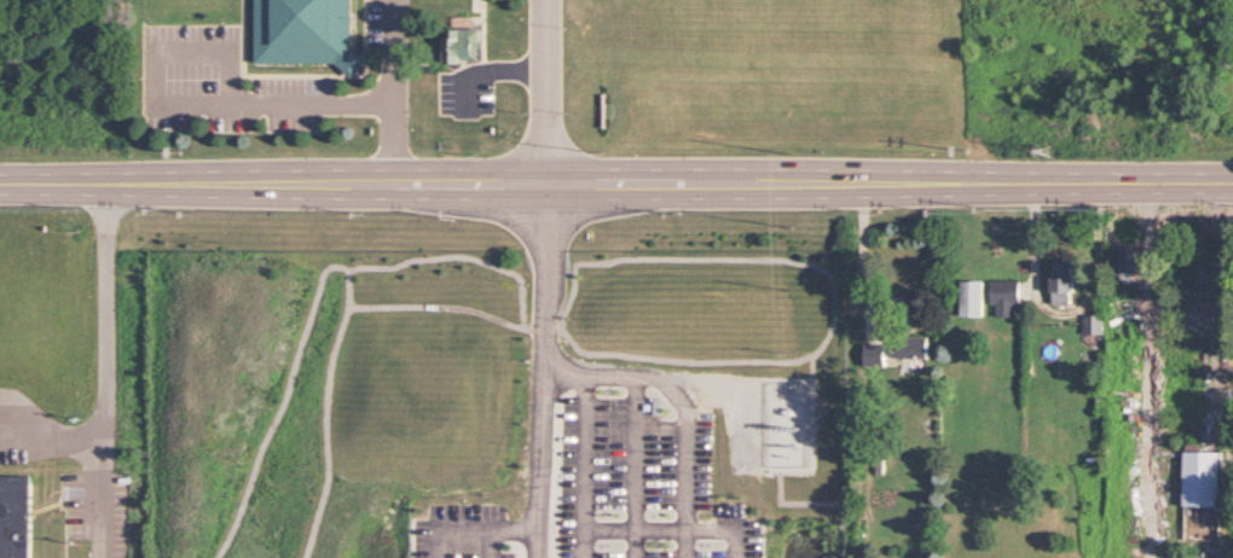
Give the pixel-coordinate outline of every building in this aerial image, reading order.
[(259,35),(259,0),(354,0),(354,17),(358,33),(348,45),(340,35),(259,35)] [(448,61),(481,62),(481,29),(448,29),(448,61)] [(1137,284),(1139,247),(1122,247),(1121,283),(1137,284)] [(1074,260),(1054,259),(1053,304),(1073,304),(1074,260)] [(1020,280),(991,280),(992,305),(997,305),(997,317),(1017,317),(1016,304),(1020,304),(1020,280)] [(983,316),(984,281),(963,281),(963,316),(983,316)] [(1104,334),(1103,315),(1085,315),(1086,334),(1104,334)] [(865,341),(865,366),(886,366),(886,357),(928,358),(929,342),(865,341)] [(1221,506),(1222,452),(1185,452),(1184,506),(1221,506)] [(32,476),(0,476),(0,557),(32,557),(32,476)]
